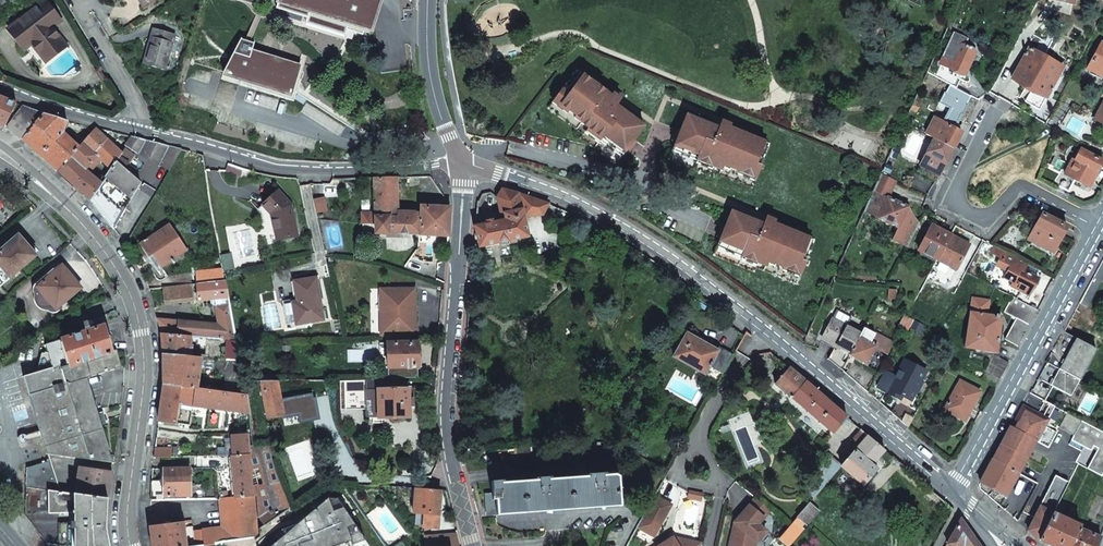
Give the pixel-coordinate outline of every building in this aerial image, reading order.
[(364,32),(369,34),(380,0),(278,0),(276,8),(307,18),(305,23),(346,35),(347,30),(363,35),(364,32)] [(28,36),(32,42),(43,55),(62,40),(52,28),(44,18),(51,12),(43,3),(11,29),(21,41),(28,36)] [(59,22),(51,12),(44,18),(52,28),(59,22)] [(157,31),(170,35),(172,26),(160,23),(157,31)] [(175,36),(170,35),(157,31),(153,29),(143,64),(165,70),(175,36)] [(945,56),(936,76),(956,87),(962,74),(963,75),(964,73),(965,74),(965,72),(967,73),(969,68),(968,67),(969,66),(968,65),(975,50),(973,49),(973,48),(966,44),(965,46),(963,44),(967,37),(955,31),(943,55),(945,56)] [(26,47),(32,42),(28,36),(21,41),(26,47)] [(62,40),(43,55),(46,59),(65,44),(62,40)] [(1102,71),(1102,42),(1102,41),(1088,67),(1098,73),(1100,69),(1102,71)] [(255,43),(249,42),(223,73),(241,78),(240,85),(289,100),(300,66),(252,52),(255,43)] [(1030,47),(1012,78),(1026,86),(1020,96),(1039,108),(1063,66),(1030,47)] [(107,76),(103,70),(96,71),(102,83),(107,76)] [(618,98),(612,93),(611,94),(610,96),(574,70),(546,109),(581,134),(579,138),(614,164),(642,125),(621,110),(614,105),(617,101),(618,98)] [(923,97),(917,94),(914,100),(920,103),(923,97)] [(5,128),(17,104),(0,98),(0,126),(5,128)] [(914,100),(910,108),(916,111),(920,103),(914,100)] [(614,105),(621,110),(623,106),(617,101),(614,105)] [(7,130),(21,140),(46,115),(23,107),(7,130)] [(21,140),(57,172),(79,147),(64,134),(68,122),(46,115),(21,140)] [(718,128),(710,125),(686,115),(668,159),(708,176),(710,172),(750,188),(768,144),(728,127),(729,124),(721,121),(720,124),(718,128)] [(934,117),(926,133),(935,138),(953,148),(961,132),(954,128),(934,117)] [(107,140),(95,129),(83,142),(94,153),(107,140)] [(182,150),(133,137),(127,147),(138,154),(144,157),(170,171),(182,150)] [(936,181),(953,148),(935,138),(918,171),(936,181)] [(122,154),(107,140),(94,153),(101,160),(112,170),(117,163),(122,154)] [(57,172),(65,178),(72,185),(87,199),(90,202),(102,184),(100,182),(89,174),(101,160),(94,153),(83,142),(79,147),(57,172)] [(901,149),(893,145),(889,155),(896,158),(901,149)] [(388,155),(396,156),(397,150),(389,148),(388,155)] [(102,184),(90,202),(113,229),(141,184),(130,174),(133,169),(128,165),(134,155),(126,149),(122,154),(117,163),(112,170),(102,184)] [(1102,161),(1081,149),(1074,162),(1072,161),(1059,186),(1069,191),(1075,180),(1089,187),(1102,161)] [(885,163),(882,169),(890,173),(893,166),(885,163)] [(243,170),(228,165),(225,172),(241,178),(243,170)] [(895,178),(881,171),(873,190),(887,196),(895,178)] [(397,178),(374,178),(375,214),(361,214),(361,226),(363,226),(363,234),(420,236),(420,242),(430,243),(431,236),(441,237),(449,237),(450,208),(435,208),(435,204),(421,204),(420,216),(417,216),(417,214),(415,212),(398,212),(397,178)] [(500,214),(522,210),(520,200),(518,194),(501,189),(496,189),(498,198),(497,199),(500,214)] [(887,196),(873,190),(864,209),(898,225),(892,238),(907,245),(918,225),(914,221),(910,207),(887,196)] [(298,237),(291,205),(278,192),(263,206),(272,216),(278,241),(298,237)] [(6,230),(23,215),(13,205),(3,195),(0,193),(0,224),(6,230)] [(475,227),(475,232),(478,247),(479,248),(528,237),(524,218),(543,216),(549,205),(518,194),(520,200),(522,210),(500,214),(500,215),(503,215),(505,221),(475,227)] [(325,196),(314,198),(317,211),(328,209),(325,196)] [(763,225),(755,222),(730,212),(712,256),(753,272),(754,268),(795,284),(813,240),(772,224),(774,220),(766,217),(764,221),(763,225)] [(1053,253),(1067,226),(1042,214),(1037,224),(1034,230),(1029,240),(1053,253)] [(170,224),(141,244),(159,271),(188,251),(170,224)] [(918,249),(938,260),(951,235),(932,225),(918,249)] [(38,256),(20,235),(0,252),(0,288),(38,256)] [(951,235),(938,260),(956,270),(969,245),(951,235)] [(1007,253),(998,248),(994,254),(1004,259),(1007,253)] [(1029,294),(1042,270),(1030,264),(1007,253),(1004,259),(1000,266),(1008,270),(1005,277),(1014,282),(1012,285),(1029,294)] [(1088,307),(1102,280),(1102,259),(1080,302),(1088,307)] [(58,309),(62,306),(83,289),(64,266),(56,272),(39,286),(44,293),(43,294),(43,295),(42,296),(42,297),(42,298),(43,299),(43,300),(43,301),(44,302),(45,302),(45,303),(46,303),(47,304),(48,304),(49,304),(50,304),(51,304),(52,303),(58,309)] [(64,308),(62,306),(58,309),(52,303),(51,304),(50,304),(49,304),(48,304),(47,304),(46,303),(45,303),(45,302),(44,302),(43,301),(43,300),(43,299),(42,298),(42,297),(42,296),(43,295),(43,294),(44,293),(39,286),(56,272),(54,269),(36,284),(35,285),(35,286),(35,288),(35,292),(35,295),(35,298),(36,301),(36,304),(38,306),(39,308),(41,309),(44,310),(48,311),(54,313),(56,313),(59,313),(64,308)] [(195,272),(197,285),(224,281),(223,269),(195,272)] [(293,303),(296,324),(324,320),(317,278),(295,281),(298,302),(293,303)] [(238,342),(237,339),(226,281),(224,281),(197,285),(199,302),(215,300),(219,325),(158,320),(161,335),(207,339),(227,341),(238,342)] [(192,285),(163,288),(165,302),(193,299),(192,285)] [(380,289),(381,337),(416,337),(415,288),(380,289)] [(1017,346),(1037,310),(1013,297),(1004,312),(1016,319),(1005,339),(1017,346)] [(982,380),(995,387),(1008,362),(995,354),(1001,318),(999,317),(999,315),(995,314),(995,316),(987,315),(989,301),(973,298),(965,347),(988,351),(985,369),(986,370),(986,372),(982,380)] [(297,328),(296,324),(293,303),(284,304),(287,329),(297,328)] [(119,316),(117,311),(104,316),(106,321),(119,316)] [(832,317),(822,337),(835,344),(828,358),(839,364),(842,360),(846,363),(850,355),(849,354),(850,353),(861,333),(832,317)] [(906,325),(910,328),(914,320),(910,318),(906,325)] [(914,320),(910,328),(922,334),(926,326),(914,320)] [(88,379),(93,377),(93,376),(123,367),(119,350),(114,352),(106,326),(97,329),(95,325),(92,327),(90,321),(85,323),(88,332),(47,344),(50,353),(42,355),(38,373),(25,377),(31,396),(88,379)] [(856,358),(855,359),(866,365),(876,347),(884,352),(889,341),(864,328),(861,333),(850,353),(849,354),(850,355),(856,358)] [(1096,349),(1064,331),(1057,343),(1047,362),(1080,380),(1096,349)] [(722,373),(726,366),(732,355),(719,348),(716,351),(687,334),(674,355),(704,373),(709,365),(722,373)] [(161,335),(163,355),(189,357),(191,341),(196,342),(196,348),(207,349),(207,339),(161,335)] [(227,361),(241,362),(238,342),(227,341),(227,361)] [(388,343),(388,368),(420,367),(420,342),(388,343)] [(206,359),(216,360),(216,350),(207,349),(206,359)] [(164,385),(198,389),(199,378),(202,379),(202,376),(199,375),(201,358),(189,357),(163,355),(164,385)] [(703,374),(704,373),(674,355),(673,357),(703,374)] [(247,395),(241,362),(227,361),(216,360),(217,376),(226,377),(226,393),(247,395)] [(875,378),(867,392),(873,397),(878,388),(898,398),(891,413),(900,420),(925,371),(903,360),(895,376),(886,371),(880,381),(875,378)] [(1080,380),(1047,362),(1031,392),(1045,400),(1053,385),(1071,395),(1080,380)] [(788,367),(784,364),(774,377),(777,380),(788,367)] [(846,418),(788,367),(777,380),(774,383),(832,434),(846,418)] [(88,379),(31,396),(48,454),(113,462),(102,426),(98,413),(88,379)] [(277,380),(262,381),(268,414),(283,411),(277,380)] [(379,391),(380,418),(409,417),(409,390),(404,389),(404,380),(366,381),(367,391),(379,391)] [(961,381),(945,409),(965,420),(980,392),(961,381)] [(253,436),(253,435),(247,395),(226,393),(198,389),(164,385),(159,425),(163,425),(164,423),(190,426),(192,407),(193,407),(193,410),(196,410),(196,408),(241,414),(244,436),(250,436),(253,436)] [(368,418),(380,418),(379,391),(367,391),(368,418)] [(1019,420),(1014,429),(1035,440),(1049,447),(1057,432),(1044,425),(1045,424),(1043,423),(1045,418),(1047,419),(1055,405),(1046,400),(1039,412),(1024,404),(1019,414),(1022,415),(1019,420)] [(104,411),(98,413),(102,426),(108,424),(104,411)] [(1059,427),(1074,435),(1086,442),(1083,446),(1084,447),(1091,450),(1094,445),(1098,448),(1087,468),(1102,476),(1102,474),(1102,431),(1067,412),(1059,427)] [(1014,429),(1010,426),(979,482),(1005,495),(1017,472),(1035,440),(1014,429)] [(849,443),(855,448),(867,435),(860,430),(849,443)] [(855,448),(839,466),(840,467),(861,485),(875,469),(871,465),(884,450),(867,435),(855,448)] [(1086,442),(1074,435),(1069,444),(1082,451),(1084,447),(1083,446),(1086,442)] [(251,455),(251,448),(250,436),(244,436),(232,437),(234,456),(251,455)] [(155,458),(172,457),(173,447),(156,448),(155,458)] [(271,450),(251,448),(260,526),(291,506),(271,450)] [(236,497),(255,497),(251,455),(234,456),(232,456),(236,497)] [(61,492),(51,461),(28,468),(27,487),(61,492)] [(77,494),(109,499),(113,473),(81,468),(77,494)] [(153,481),(152,499),(165,499),(165,497),(191,496),(191,468),(165,468),(165,481),(153,481)] [(497,507),(485,508),(486,515),(618,505),(618,476),(614,474),(605,475),(605,472),(587,474),(587,476),(550,479),(550,476),(535,477),(535,480),(503,482),(503,480),(491,481),(492,492),(492,499),(496,499),(497,507)] [(1054,475),(1052,480),(1066,488),(1068,483),(1054,475)] [(1028,530),(1039,540),(1060,499),(1066,488),(1052,480),(1039,507),(1041,508),(1038,515),(1036,514),(1028,530)] [(108,528),(109,499),(77,494),(61,492),(27,487),(25,513),(49,543),(65,545),(111,545),(108,528)] [(438,528),(441,490),(415,488),(413,513),(424,514),(423,527),(438,528)] [(268,545),(333,545),(364,535),(335,491),(268,545)] [(484,493),(485,508),(497,507),(496,499),(492,499),(492,492),(484,493)] [(637,527),(653,536),(671,505),(654,496),(637,527)] [(196,531),(197,545),(200,545),(205,545),(213,544),(255,539),(259,535),(258,528),(260,526),(259,520),(256,497),(255,497),(236,497),(220,498),(223,527),(196,531)] [(755,497),(735,522),(739,526),(732,534),(729,545),(754,545),(766,531),(758,524),(770,509),(755,497)] [(1052,545),(1069,545),(1078,528),(1079,526),(1071,521),(1077,508),(1072,506),(1066,519),(1059,516),(1066,502),(1060,499),(1039,540),(1052,545)] [(796,516),(797,516),(806,524),(818,511),(808,502),(796,516)] [(184,523),(187,523),(187,520),(184,520),(184,522),(168,523),(167,514),(151,515),(150,525),(153,545),(187,545),(184,523)] [(797,516),(778,538),(786,545),(787,545),(806,524),(797,516)] [(960,519),(945,545),(979,545),(960,519)] [(1069,545),(1098,545),(1101,537),(1100,536),(1078,528),(1069,545)] [(457,533),(434,534),(434,545),(461,545),(457,533)] [(701,543),(674,537),(673,538),(672,537),(664,542),(665,544),(662,545),(701,545),(701,543)]
